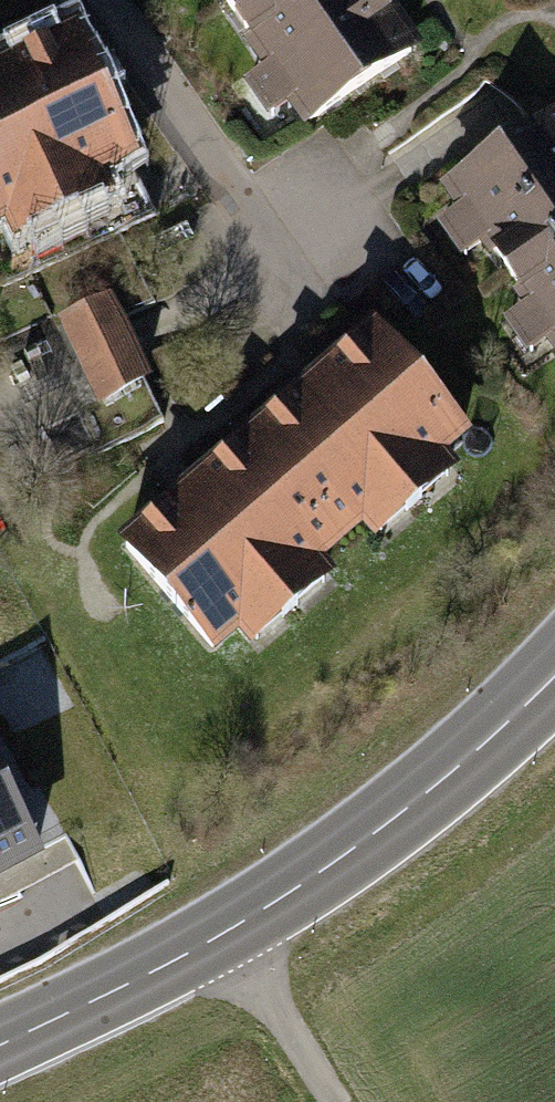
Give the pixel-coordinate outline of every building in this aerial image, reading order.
[(295,135),(409,56),(370,0),(200,0),(253,76),(236,88),(266,131),(284,119),(295,135)] [(0,78),(0,253),(102,206),(91,184),(130,166),(73,44),(0,78)] [(544,372),(554,365),(554,126),(550,119),(429,199),(439,215),(422,226),(451,270),(468,258),(506,315),(484,329),(516,377),(538,362),(544,372)] [(103,289),(56,314),(103,403),(151,378),(127,333),(103,289)] [(364,333),(236,442),(334,558),(353,542),(363,554),(449,481),(438,469),(462,449),(364,333)] [(313,576),(334,558),(236,442),(107,551),(206,667),(224,652),(235,665),(324,589),(313,576)] [(0,807),(0,891),(34,874),(0,807)]
